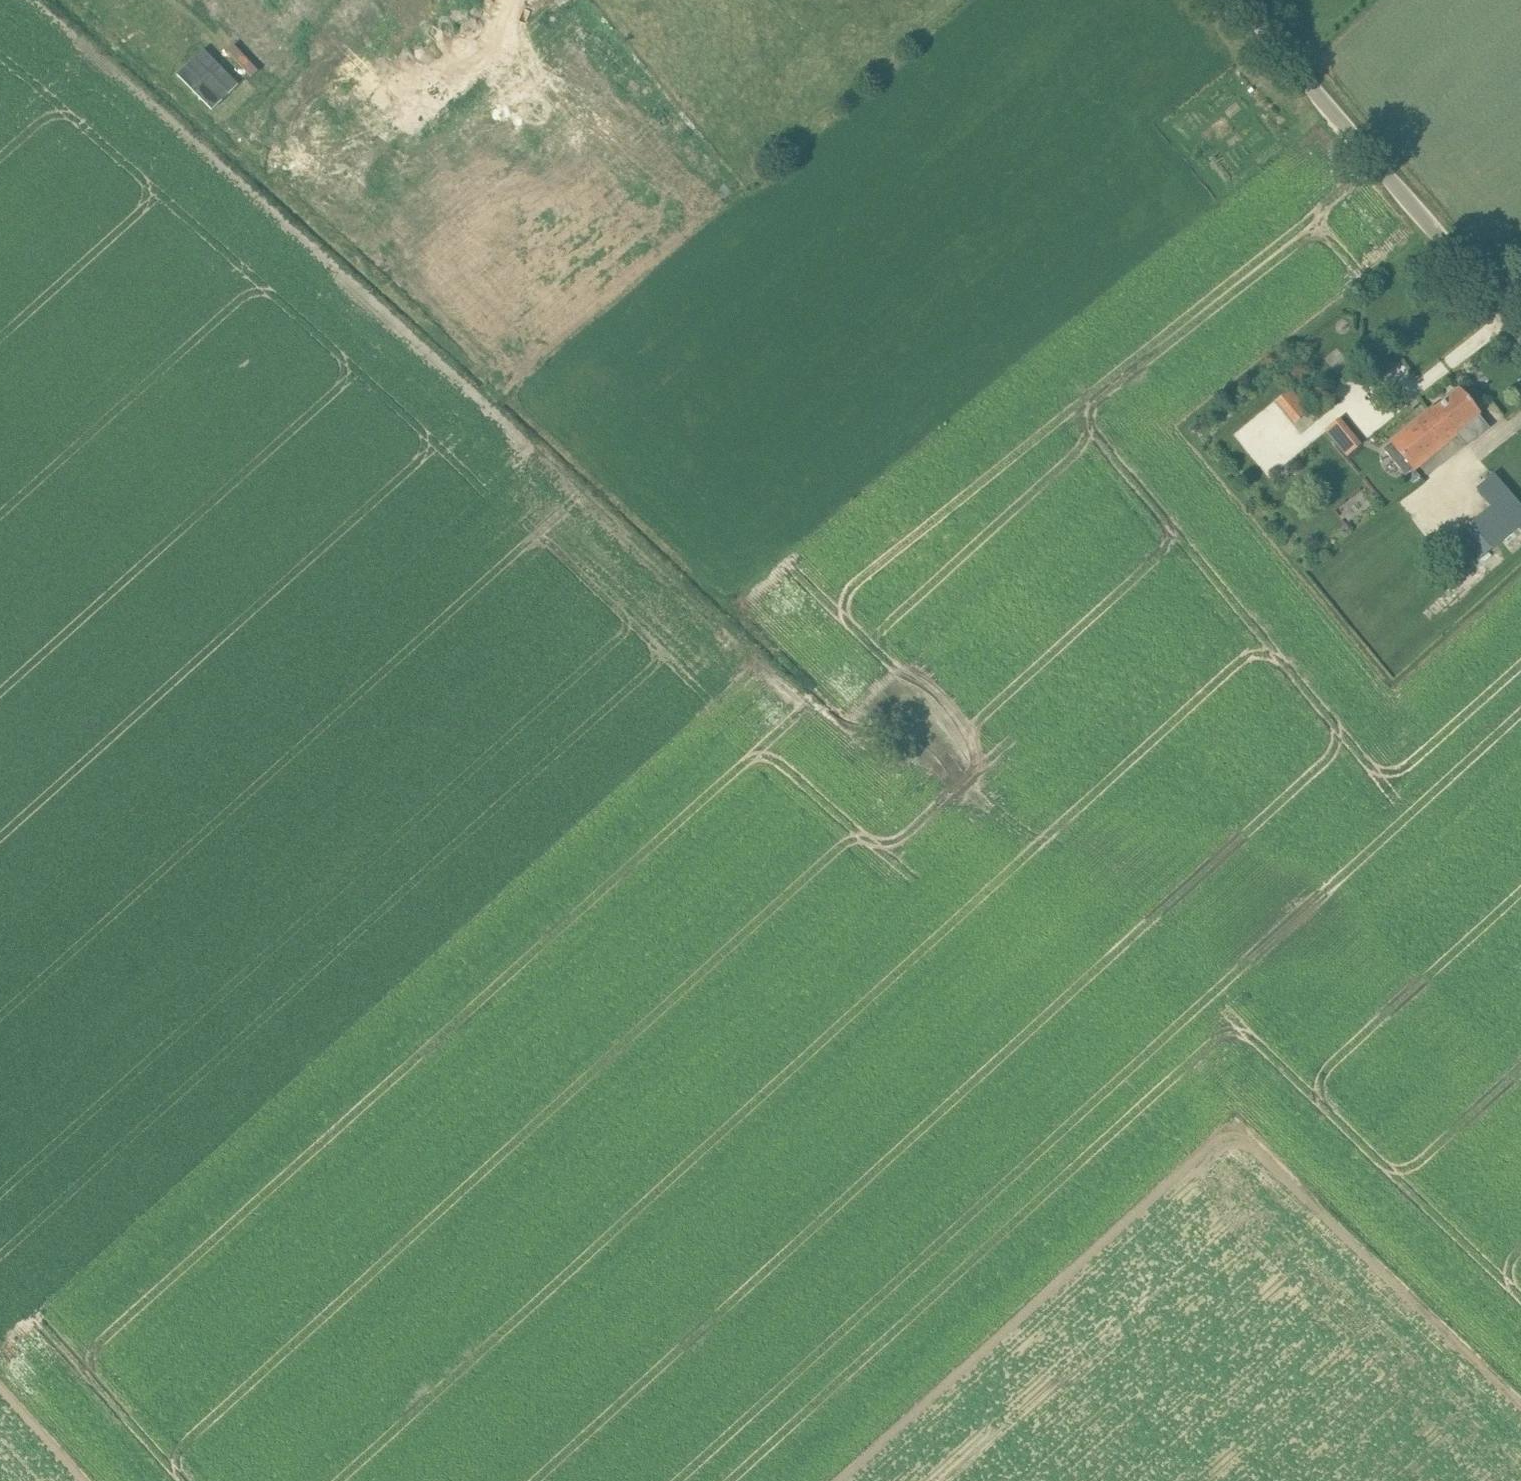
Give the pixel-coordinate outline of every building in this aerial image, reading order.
[(1433,405),(1429,408),(1438,419),(1434,422),(1441,431),(1434,436),(1437,439),(1433,442),(1440,451),(1459,436),(1456,432),(1480,413),(1460,388),(1459,387),(1434,407),(1433,405)] [(1292,389),(1277,401),(1287,414),(1302,401),(1292,389)] [(1392,441),(1384,447),(1406,474),(1413,468),(1416,471),(1440,451),(1433,442),(1437,439),(1434,436),(1441,431),(1434,422),(1438,419),(1429,408),(1391,439),(1392,441)] [(1339,420),(1326,431),(1347,457),(1361,446),(1339,420)] [(1454,538),(1476,564),(1520,526),(1520,510),(1493,476),(1478,489),(1492,507),(1454,538)]
